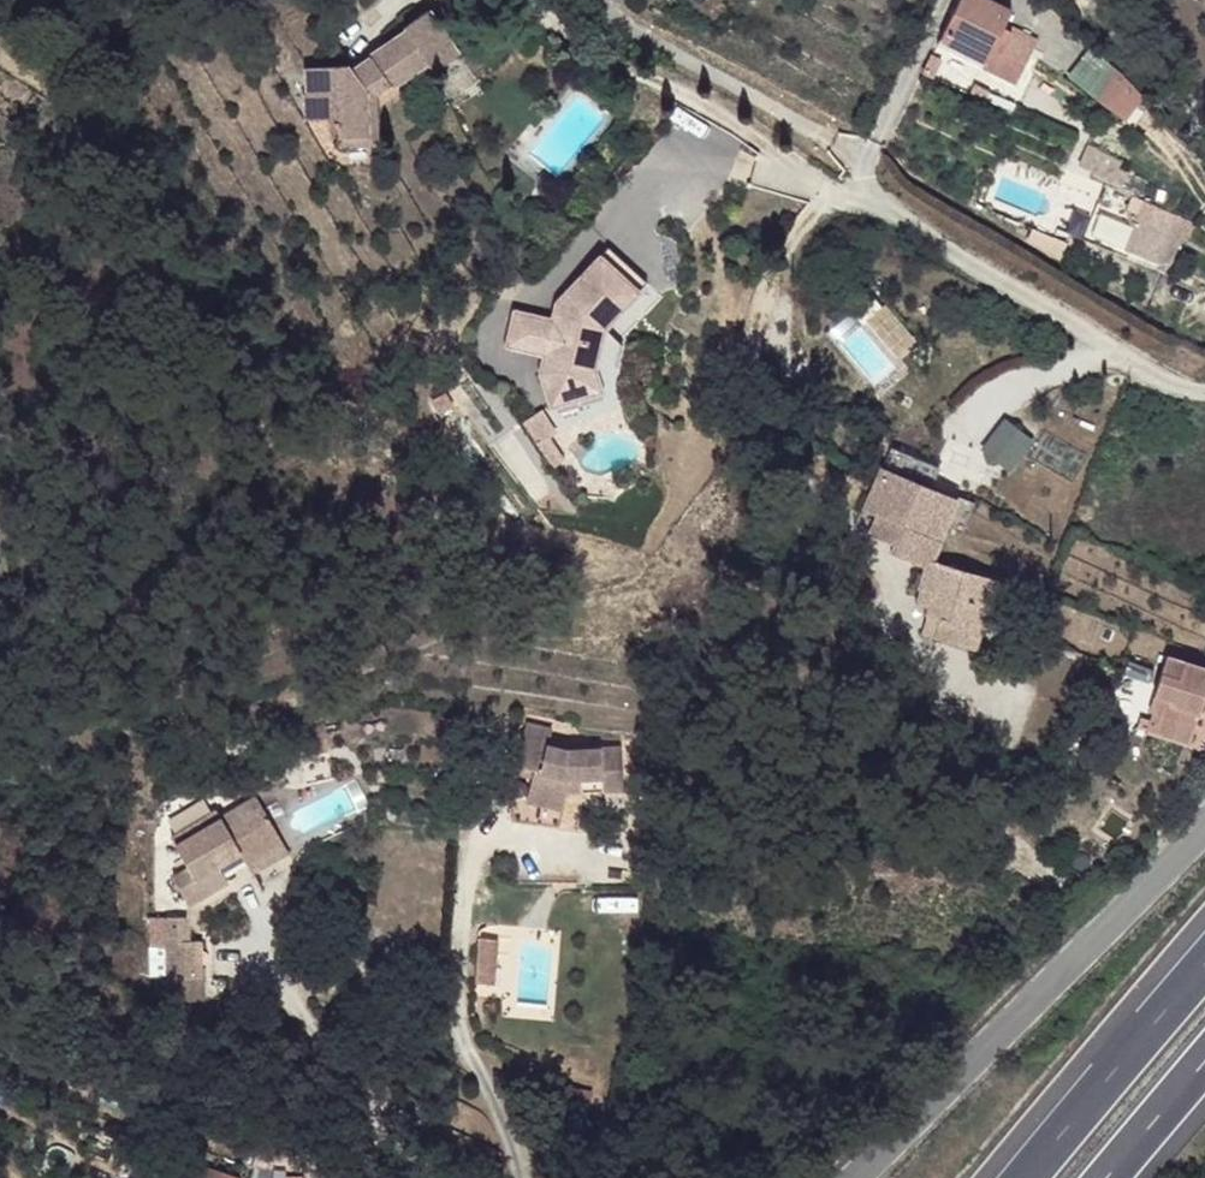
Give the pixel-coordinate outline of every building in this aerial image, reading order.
[(991,0),(959,0),(937,45),(1015,83),(1026,62),(1002,50),(1011,31),(1003,27),(1011,10),(991,0)] [(457,53),(429,10),(404,27),(406,31),(371,55),(372,58),(352,71),(348,65),(307,67),(307,93),(306,93),(306,120),(337,118),(339,137),(367,136),(366,94),(387,79),(392,86),(392,87),(427,61),(433,70),(457,53)] [(1114,68),(1091,90),(1116,116),(1140,94),(1114,68)] [(379,142),(377,95),(392,86),(387,79),(366,94),(367,136),(339,137),(340,147),(377,145),(378,145),(379,142)] [(1122,161),(1087,143),(1079,162),(1096,170),(1094,175),(1119,186),(1125,171),(1120,166),(1122,161)] [(1188,225),(1131,199),(1126,209),(1137,214),(1124,248),(1162,265),(1164,262),(1170,264),(1188,225)] [(647,282),(608,247),(555,302),(551,319),(543,354),(539,372),(551,406),(601,391),(595,370),(605,328),(647,282)] [(551,319),(513,310),(505,345),(543,354),(551,319)] [(553,470),(563,461),(548,438),(554,433),(540,411),(522,423),(553,470)] [(1006,417),(981,446),(1008,470),(1033,441),(1006,417)] [(939,525),(949,492),(929,486),(936,461),(885,446),(864,514),(890,522),(880,554),(926,568),(928,562),(939,525)] [(966,497),(949,492),(939,525),(956,530),(966,497)] [(928,562),(915,603),(929,607),(926,615),(942,619),(937,637),(974,649),(987,606),(989,606),(997,581),(928,562)] [(1166,656),(1148,711),(1151,713),(1146,731),(1165,738),(1166,737),(1188,744),(1196,720),(1204,691),(1204,667),(1166,656)] [(1151,668),(1129,659),(1124,672),(1148,683),(1151,668)] [(1149,719),(1139,716),(1136,727),(1146,731),(1149,719)] [(567,750),(548,745),(551,731),(526,723),(517,763),(533,767),(531,777),(526,800),(562,809),(567,791),(571,778),(579,778),(582,790),(622,788),(621,747),(567,750)] [(504,745),(481,742),(480,754),(503,756),(504,745)] [(533,767),(517,763),(515,772),(531,777),(533,767)] [(385,779),(385,770),(375,771),(376,781),(385,779)] [(582,790),(579,778),(571,778),(567,791),(582,790)] [(283,841),(255,796),(221,816),(217,810),(170,837),(182,856),(188,868),(178,873),(173,877),(189,905),(227,882),(218,867),(241,853),(244,859),(246,862),(283,841)] [(289,851),(283,841),(246,862),(252,872),(289,851)] [(244,859),(241,853),(218,867),(222,872),(244,859)] [(188,868),(182,856),(172,862),(178,873),(188,868)] [(189,940),(189,916),(167,916),(167,977),(201,977),(200,940),(189,940)] [(493,984),(497,939),(479,937),(474,983),(493,984)] [(197,1163),(191,1177),(240,1177),(197,1163)]
